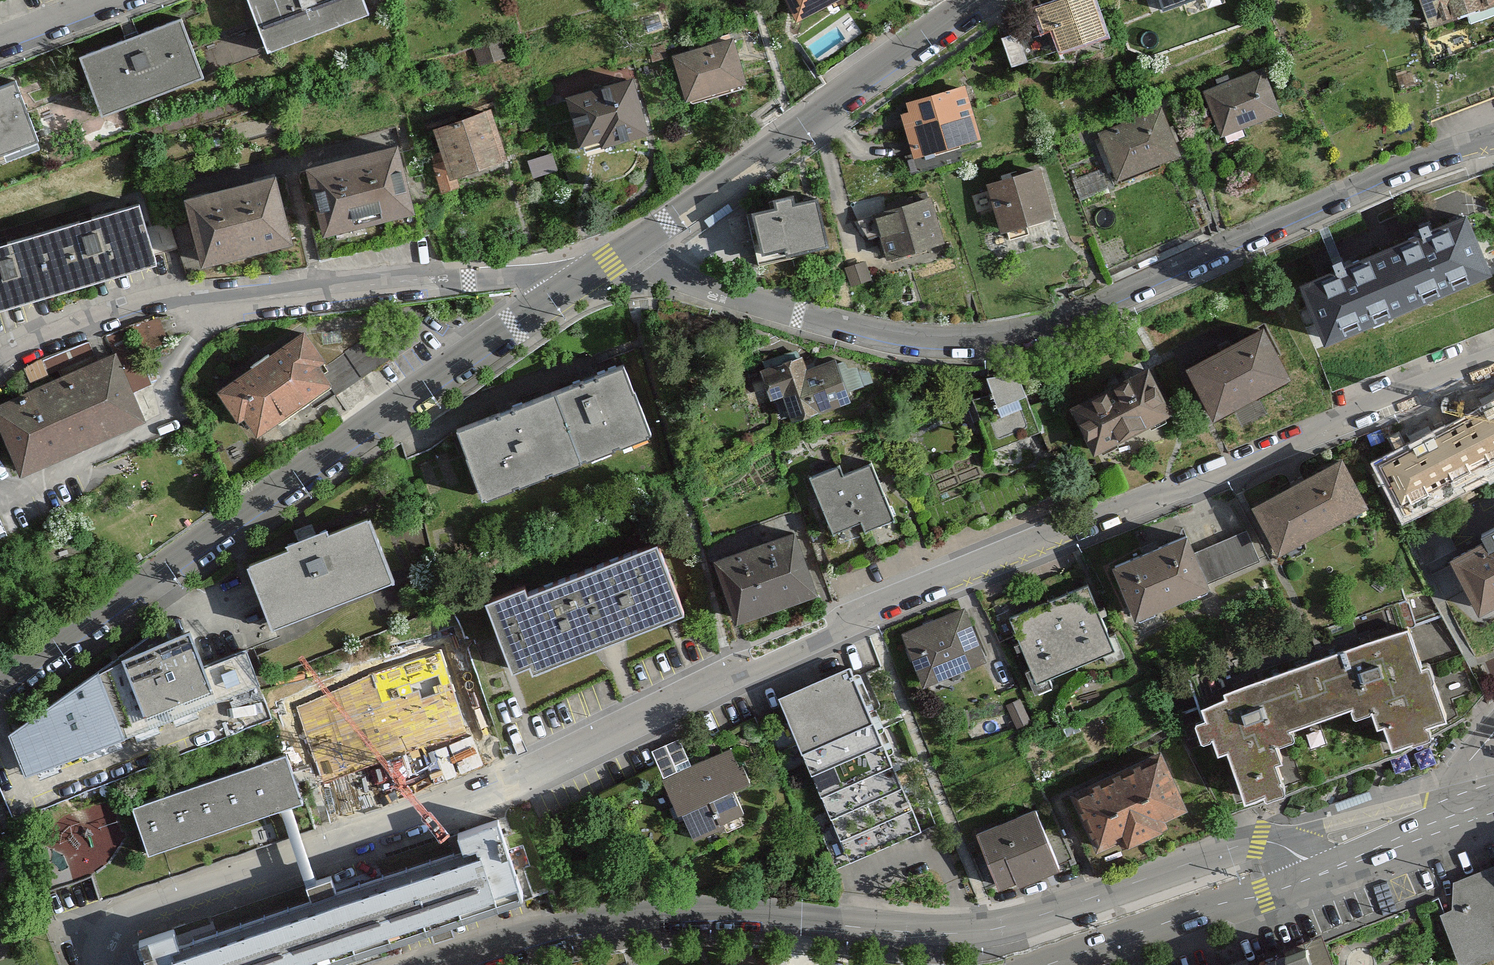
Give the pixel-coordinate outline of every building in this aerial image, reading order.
[(370,12),(365,0),(248,0),(270,53),(370,12)] [(792,20),(830,0),(782,0),(792,20)] [(1036,7),(1055,53),(1105,32),(1092,0),(1053,0),(1036,7)] [(1161,13),(1192,0),(1156,0),(1161,13)] [(1433,31),(1493,10),(1493,0),(1423,0),(1433,31)] [(203,81),(181,23),(78,62),(100,120),(203,81)] [(1024,27),(1006,32),(1014,61),(1032,56),(1024,27)] [(732,37),(670,52),(682,102),(745,87),(732,37)] [(1263,71),(1205,96),(1223,138),(1281,114),(1263,71)] [(563,91),(582,157),(603,151),(602,145),(647,132),(630,72),(563,91)] [(976,138),(960,87),(894,107),(910,158),(976,138)] [(34,141),(17,91),(0,98),(0,154),(34,141)] [(1163,105),(1093,133),(1114,183),(1183,155),(1163,105)] [(432,130),(448,180),(504,163),(489,113),(432,130)] [(394,147),(301,170),(318,237),(411,213),(394,147)] [(1051,217),(1035,168),(986,184),(1002,233),(1051,217)] [(180,206),(199,271),(291,244),(273,179),(180,206)] [(778,257),(824,246),(813,197),(786,203),(783,187),(760,192),(763,204),(741,209),(749,247),(774,242),(778,257)] [(939,242),(925,200),(872,217),(887,260),(939,242)] [(155,263),(138,205),(0,247),(0,309),(155,263)] [(1308,288),(1331,345),(1490,280),(1467,223),(1345,273),(1308,288)] [(870,281),(865,261),(845,267),(850,286),(870,281)] [(307,318),(210,381),(247,437),(333,381),(314,353),(325,346),(307,318)] [(1185,373),(1210,420),(1287,381),(1263,334),(1185,373)] [(19,473),(144,417),(112,346),(0,395),(0,431),(19,473)] [(760,365),(786,425),(851,396),(833,355),(805,367),(797,349),(760,365)] [(455,421),(482,496),(650,435),(622,360),(455,421)] [(1146,363),(1062,405),(1087,455),(1171,412),(1146,363)] [(1018,380),(988,393),(998,417),(1029,404),(1018,380)] [(1493,460),(1493,404),(1380,465),(1404,508),(1493,460)] [(1333,458),(1244,506),(1271,556),(1360,507),(1333,458)] [(809,472),(835,533),(862,522),(868,536),(896,524),(869,460),(842,471),(838,460),(809,472)] [(362,509),(243,557),(271,627),(390,579),(362,509)] [(1184,532),(1103,566),(1125,620),(1258,564),(1244,532),(1193,554),(1184,532)] [(716,564),(735,620),(817,592),(798,536),(716,564)] [(479,594),(511,672),(531,664),(535,673),(686,613),(657,540),(524,593),(518,578),(479,594)] [(1454,563),(1480,613),(1493,605),(1493,542),(1454,563)] [(1082,577),(1006,610),(1035,675),(1111,642),(1082,577)] [(961,600),(897,629),(923,685),(987,656),(961,600)] [(164,616),(6,730),(21,774),(259,678),(246,645),(186,668),(164,616)] [(1444,716),(1413,625),(1183,702),(1187,714),(1175,718),(1182,740),(1192,736),(1196,748),(1210,743),(1230,802),(1269,789),(1259,761),(1271,758),(1266,742),(1282,736),(1277,721),(1335,701),(1339,714),(1353,709),(1359,725),(1371,721),(1381,749),(1426,734),(1422,723),(1444,716)] [(445,653),(296,707),(324,784),(472,730),(445,653)] [(848,663),(776,696),(851,858),(923,825),(848,663)] [(732,744),(662,779),(692,838),(743,812),(731,788),(749,779),(732,744)] [(1159,744),(1065,783),(1092,848),(1186,809),(1159,744)] [(131,804),(147,854),(286,809),(302,803),(285,754),(131,804)] [(1041,806),(981,830),(1002,885),(1019,878),(1022,886),(1065,869),(1041,806)] [(130,937),(140,964),(325,964),(524,896),(495,813),(453,827),(459,846),(334,889),(328,870),(310,876),(298,880),(304,898),(173,943),(167,924),(130,937)] [(1493,951),(1493,864),(1454,879),(1450,908),(1439,911),(1461,964),(1493,951)] [(1218,964),(1329,964),(1314,928),(1246,954),(1218,964)]
